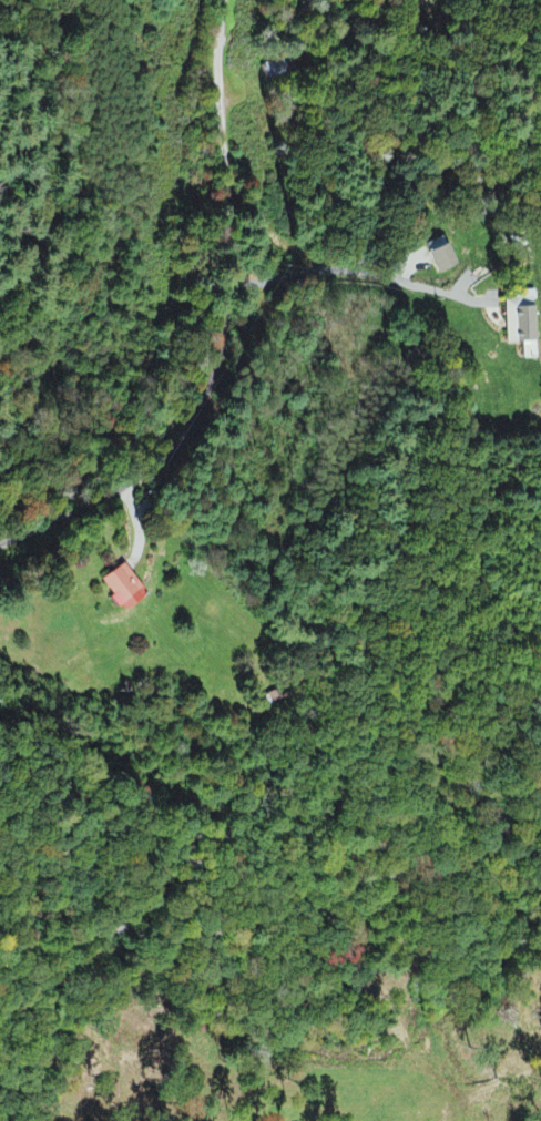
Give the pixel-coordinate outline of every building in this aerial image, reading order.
[(442,276),(461,269),(453,246),(434,253),(442,276)] [(510,346),(526,346),(526,361),(540,361),(538,296),(508,297),(510,346)] [(104,581),(126,614),(150,598),(128,565),(104,581)]
